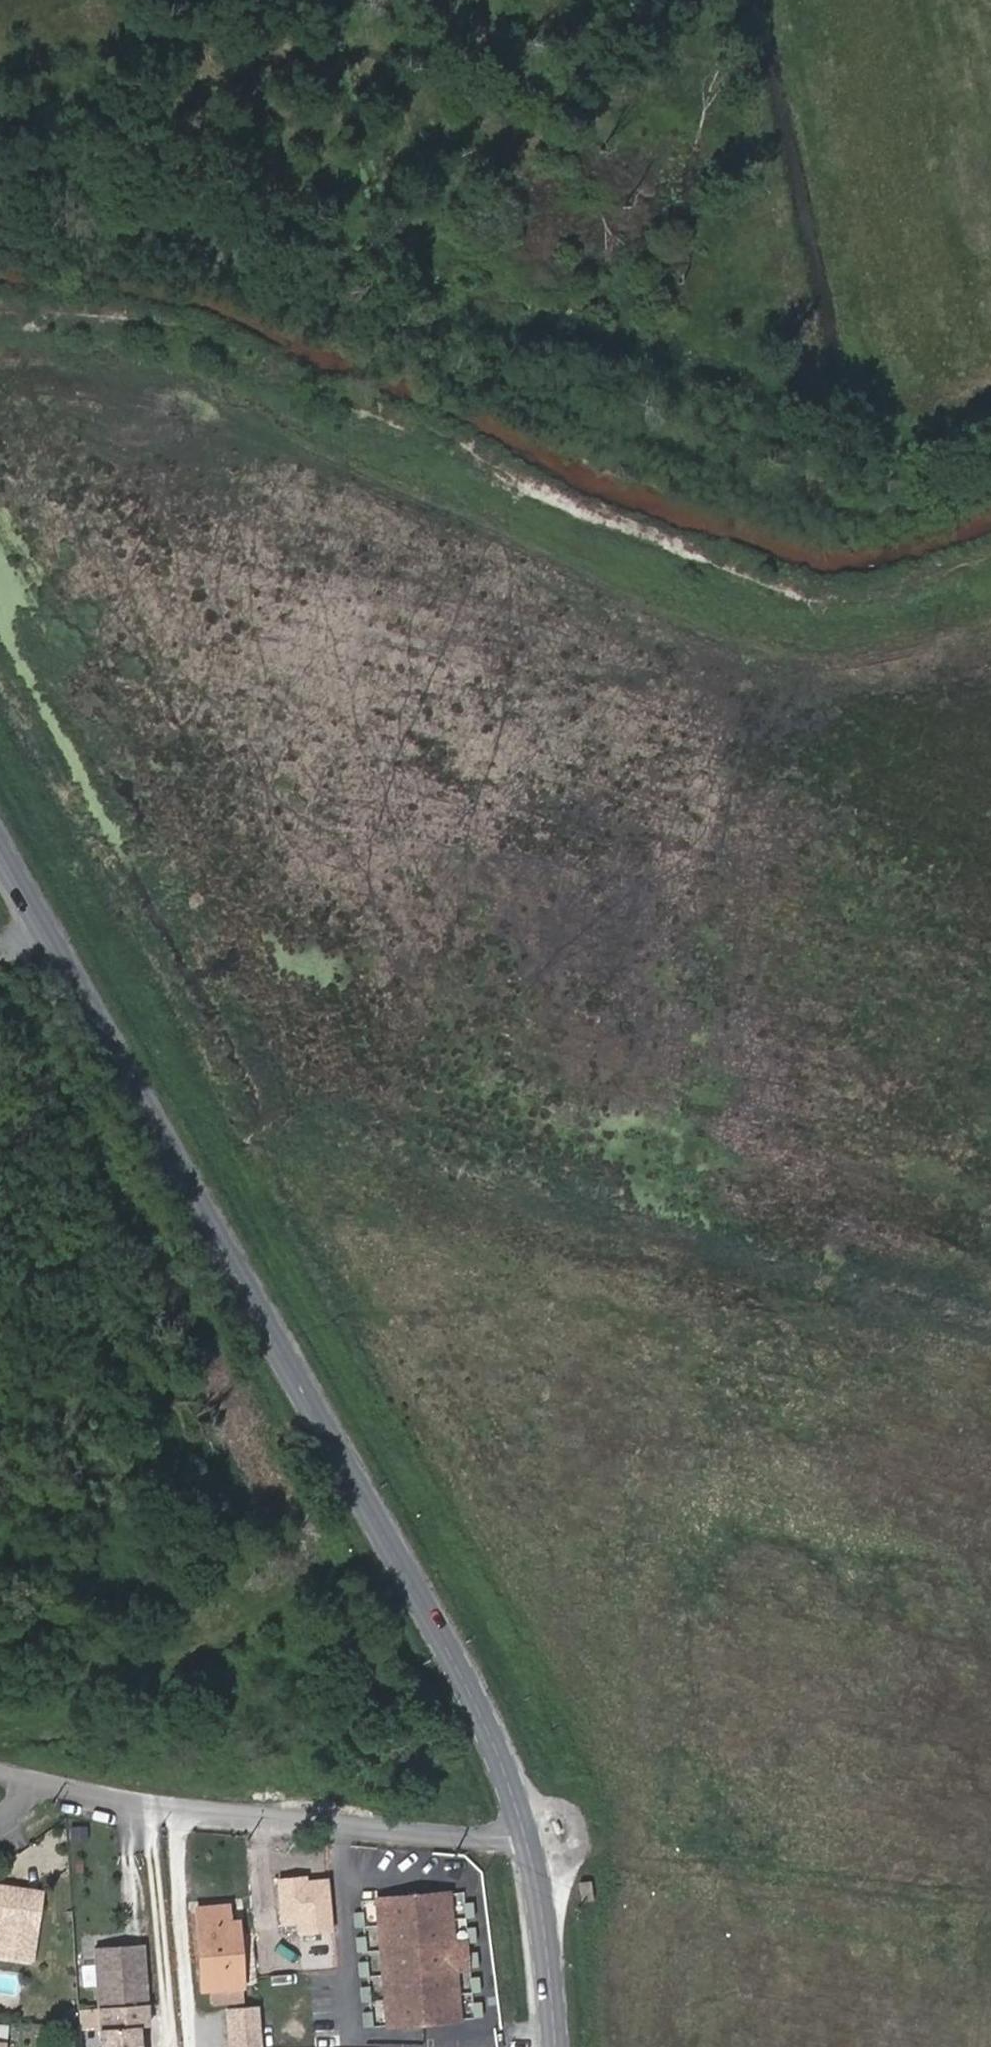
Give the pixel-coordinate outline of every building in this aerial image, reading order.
[(309,1876),(277,1879),(281,1926),(297,1925),(298,1935),(333,1932),(329,1880),(310,1881),(309,1876)] [(0,1885),(0,1955),(30,1960),(40,1891),(0,1885)] [(449,1893),(378,1899),(389,2023),(460,2018),(449,1893)] [(211,1987),(213,2005),(244,2002),(237,1924),(230,1924),(229,1907),(197,1909),(205,1988),(211,1987)] [(357,1926),(365,1926),(363,1909),(355,1910),(357,1926)] [(367,1950),(366,1934),(357,1935),(359,1951),(367,1950)] [(90,1949),(96,2008),(99,2046),(142,2046),(140,2026),(151,2025),(144,1944),(90,1949)] [(370,1975),(368,1959),(360,1960),(361,1976),(370,1975)] [(363,2001),(372,2000),(370,1984),(362,1985),(363,2001)] [(260,2006),(226,2009),(228,2046),(263,2046),(260,2006)] [(366,2026),(374,2025),(373,2009),(364,2010),(366,2026)] [(493,2033),(463,2030),(461,2046),(491,2046),(493,2033)]
